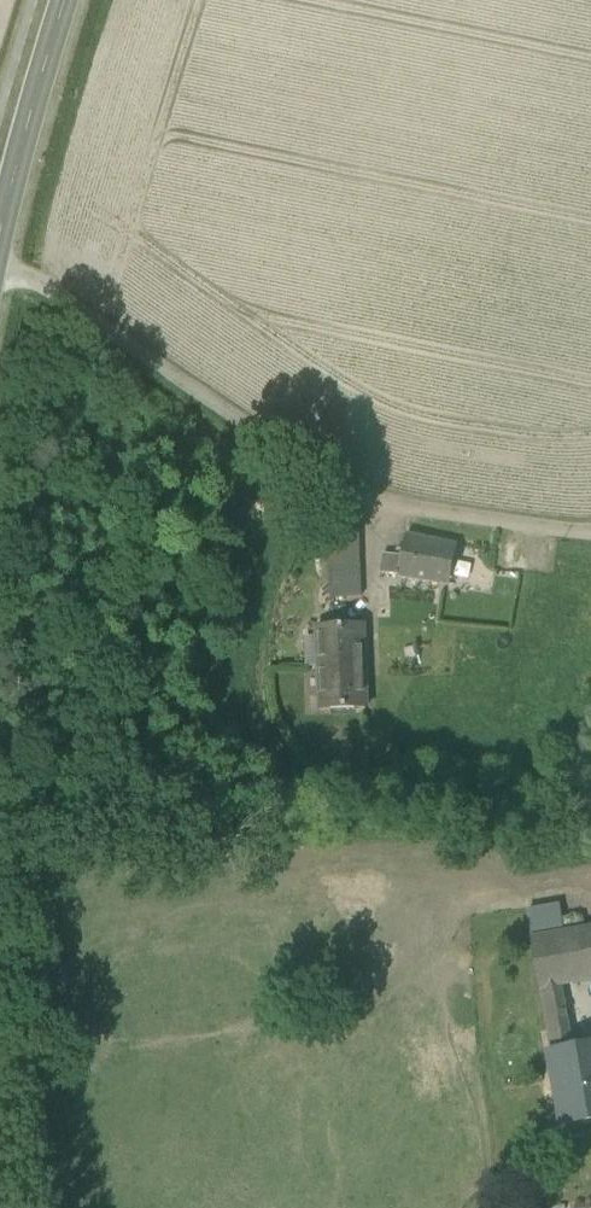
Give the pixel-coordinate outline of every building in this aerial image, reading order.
[(358,524),(343,525),(344,554),(359,554),(358,524)] [(328,555),(344,554),(343,525),(327,525),(328,555)] [(396,578),(449,587),(457,545),(407,536),(403,558),(382,555),(379,573),(396,576),(396,578)] [(328,555),(329,600),(360,599),(359,554),(344,554),(328,555)] [(317,636),(318,666),(362,663),(360,625),(316,628),(317,636)] [(318,666),(317,636),(304,637),(306,666),(318,666)] [(364,705),(362,663),(318,666),(321,707),(364,705)] [(528,912),(533,938),(560,933),(556,907),(528,912)] [(590,981),(590,928),(560,933),(533,938),(538,963),(543,990),(561,987),(590,981)] [(561,987),(543,990),(558,1076),(552,1077),(554,1085),(567,1082),(570,1096),(584,1094),(581,1077),(590,1075),(590,1047),(572,1050),(561,987)] [(561,1128),(565,1127),(590,1122),(590,1075),(581,1077),(584,1094),(570,1096),(567,1082),(554,1085),(561,1128)]
